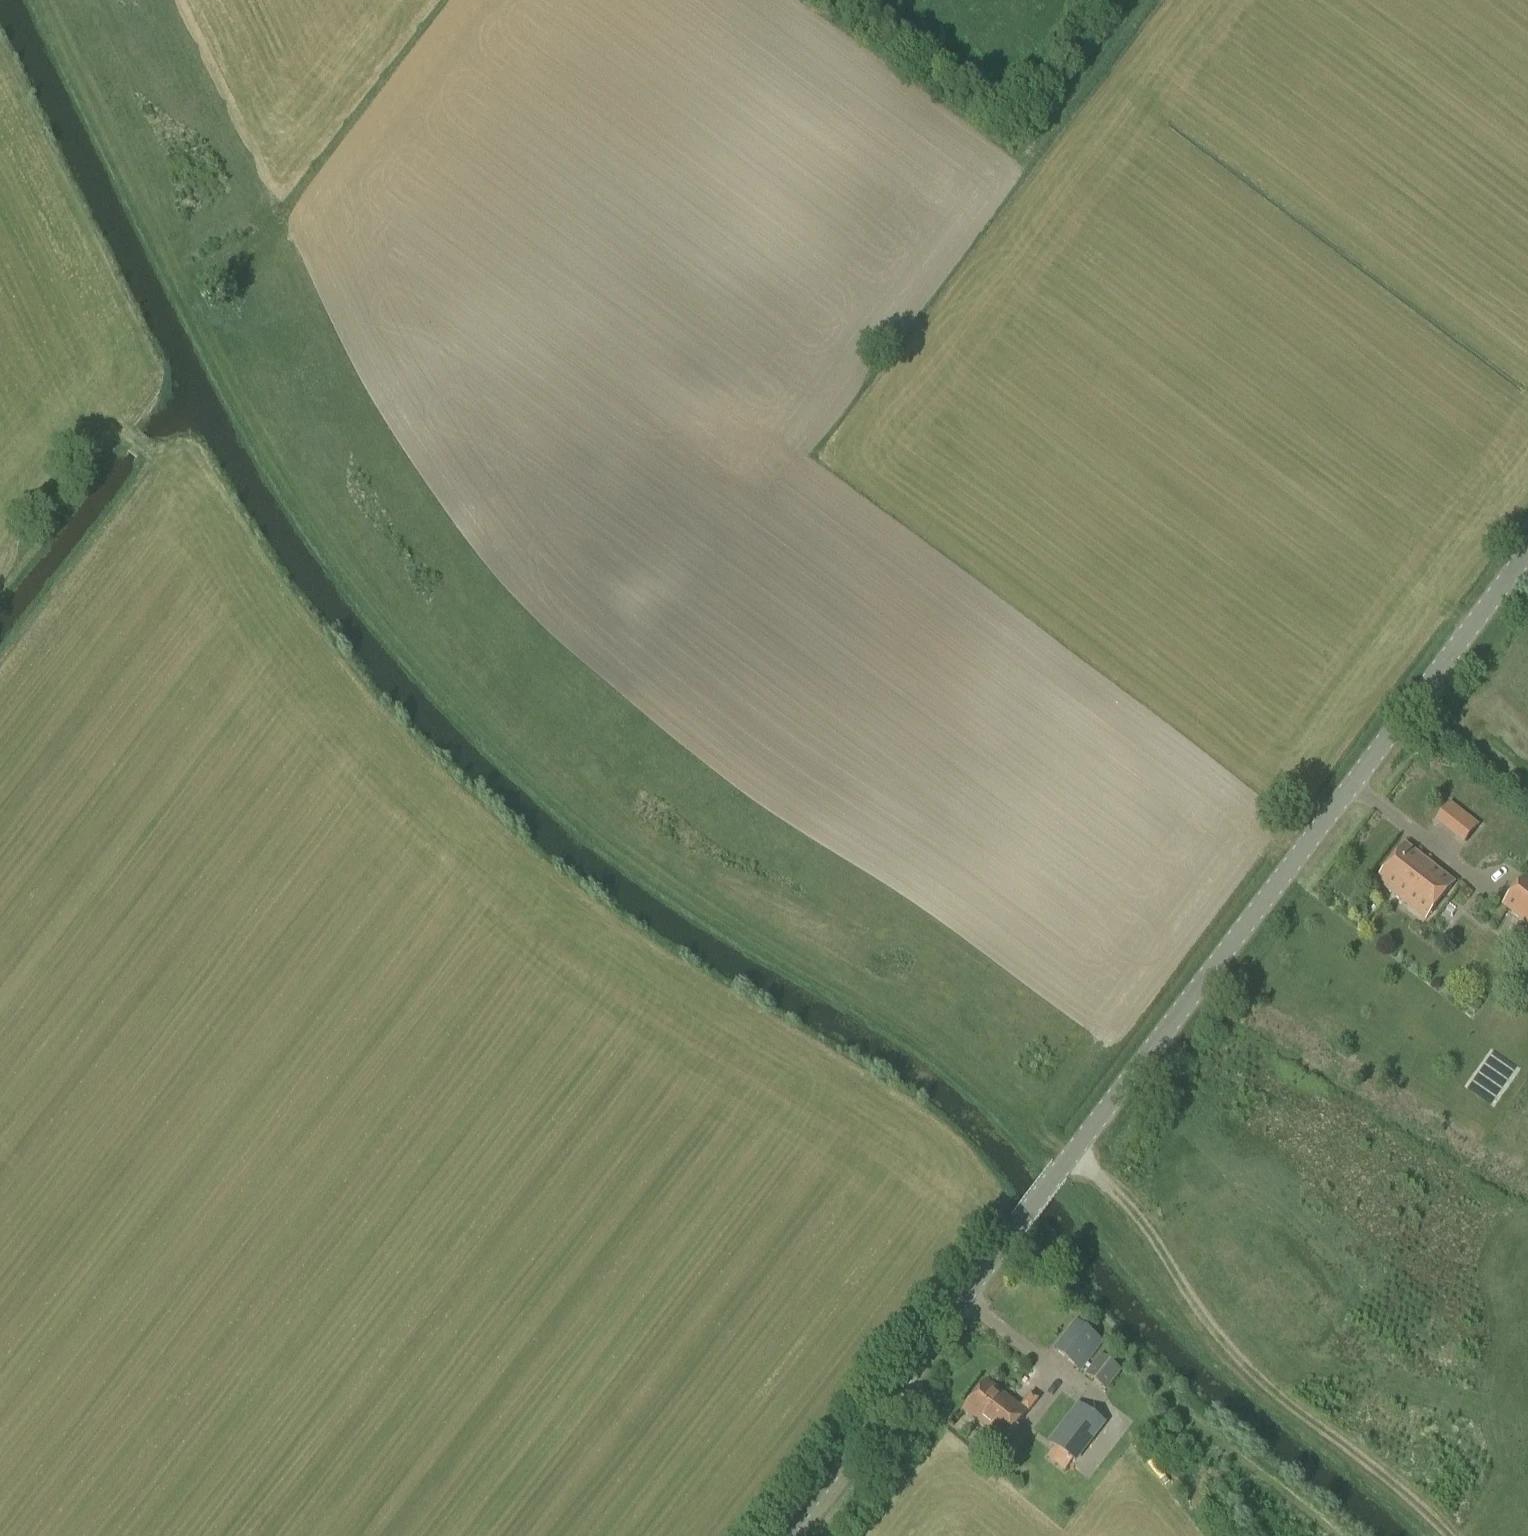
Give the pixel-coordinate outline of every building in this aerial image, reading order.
[(1427,920),(1454,884),(1405,846),(1377,882),(1427,920)] [(1525,877),(1500,907),(1527,928),(1527,879),(1525,877)] [(1081,1371),(1104,1342),(1077,1321),(1054,1350),(1081,1371)] [(1106,1392),(1123,1372),(1101,1355),(1085,1375),(1106,1392)] [(1021,1407),(1008,1397),(987,1381),(963,1412),(1005,1443),(1038,1399),(1031,1394),(1021,1407)] [(1105,1426),(1078,1403),(1068,1416),(1096,1438),(1105,1426)]
